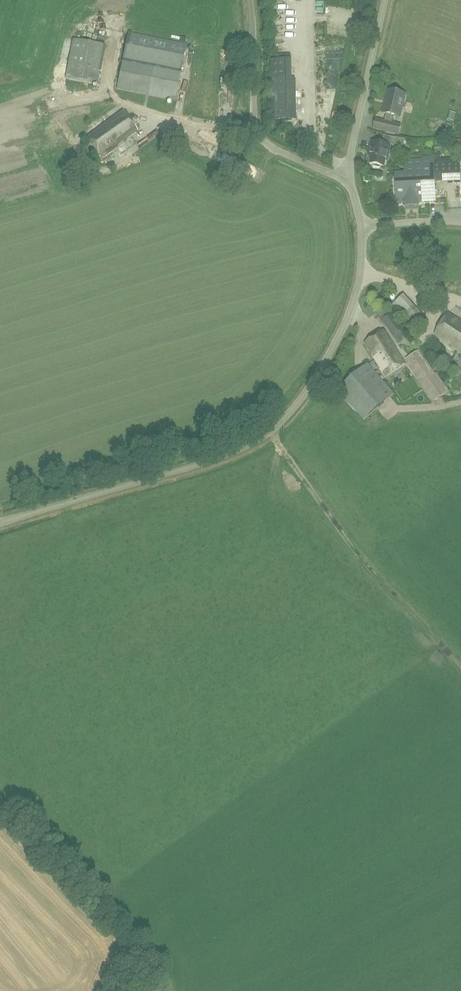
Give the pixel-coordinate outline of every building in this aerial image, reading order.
[(174,99),(185,43),(128,32),(117,88),(174,99)] [(101,59),(104,44),(72,38),(65,77),(97,83),(100,68),(95,67),(97,58),(101,59)] [(290,61),(273,61),(273,78),(291,78),(290,61)] [(272,119),(294,119),(294,78),(291,78),(273,78),(271,79),(272,119)] [(386,113),(384,121),(375,119),(373,128),(399,133),(401,125),(392,123),(393,115),(400,116),(402,108),(405,93),(388,89),(386,98),(385,104),(383,112),(386,113)] [(102,158),(118,146),(116,144),(137,130),(123,109),(86,136),(100,156),(101,156),(102,158)] [(61,121),(55,124),(58,131),(64,129),(61,121)] [(388,153),(390,144),(371,140),(369,150),(371,150),(369,163),(373,164),(372,166),(380,167),(380,165),(384,166),(386,153),(388,153)] [(434,181),(433,158),(433,155),(422,156),(422,159),(403,160),(404,173),(399,173),(400,175),(395,176),(396,202),(406,202),(406,205),(416,204),(416,201),(435,200),(434,181)] [(411,208),(409,215),(416,217),(418,210),(411,208)] [(402,296),(393,306),(404,315),(412,305),(402,296)] [(389,311),(384,305),(375,311),(380,318),(396,340),(406,332),(391,310),(389,311)] [(448,311),(434,332),(460,350),(460,320),(448,311)] [(386,375),(405,363),(384,329),(365,341),(380,365),(386,375)] [(424,359),(418,350),(405,358),(411,367),(410,368),(432,401),(448,391),(436,372),(434,373),(424,358),(424,359)] [(364,419),(393,393),(367,363),(338,388),(364,419)]
